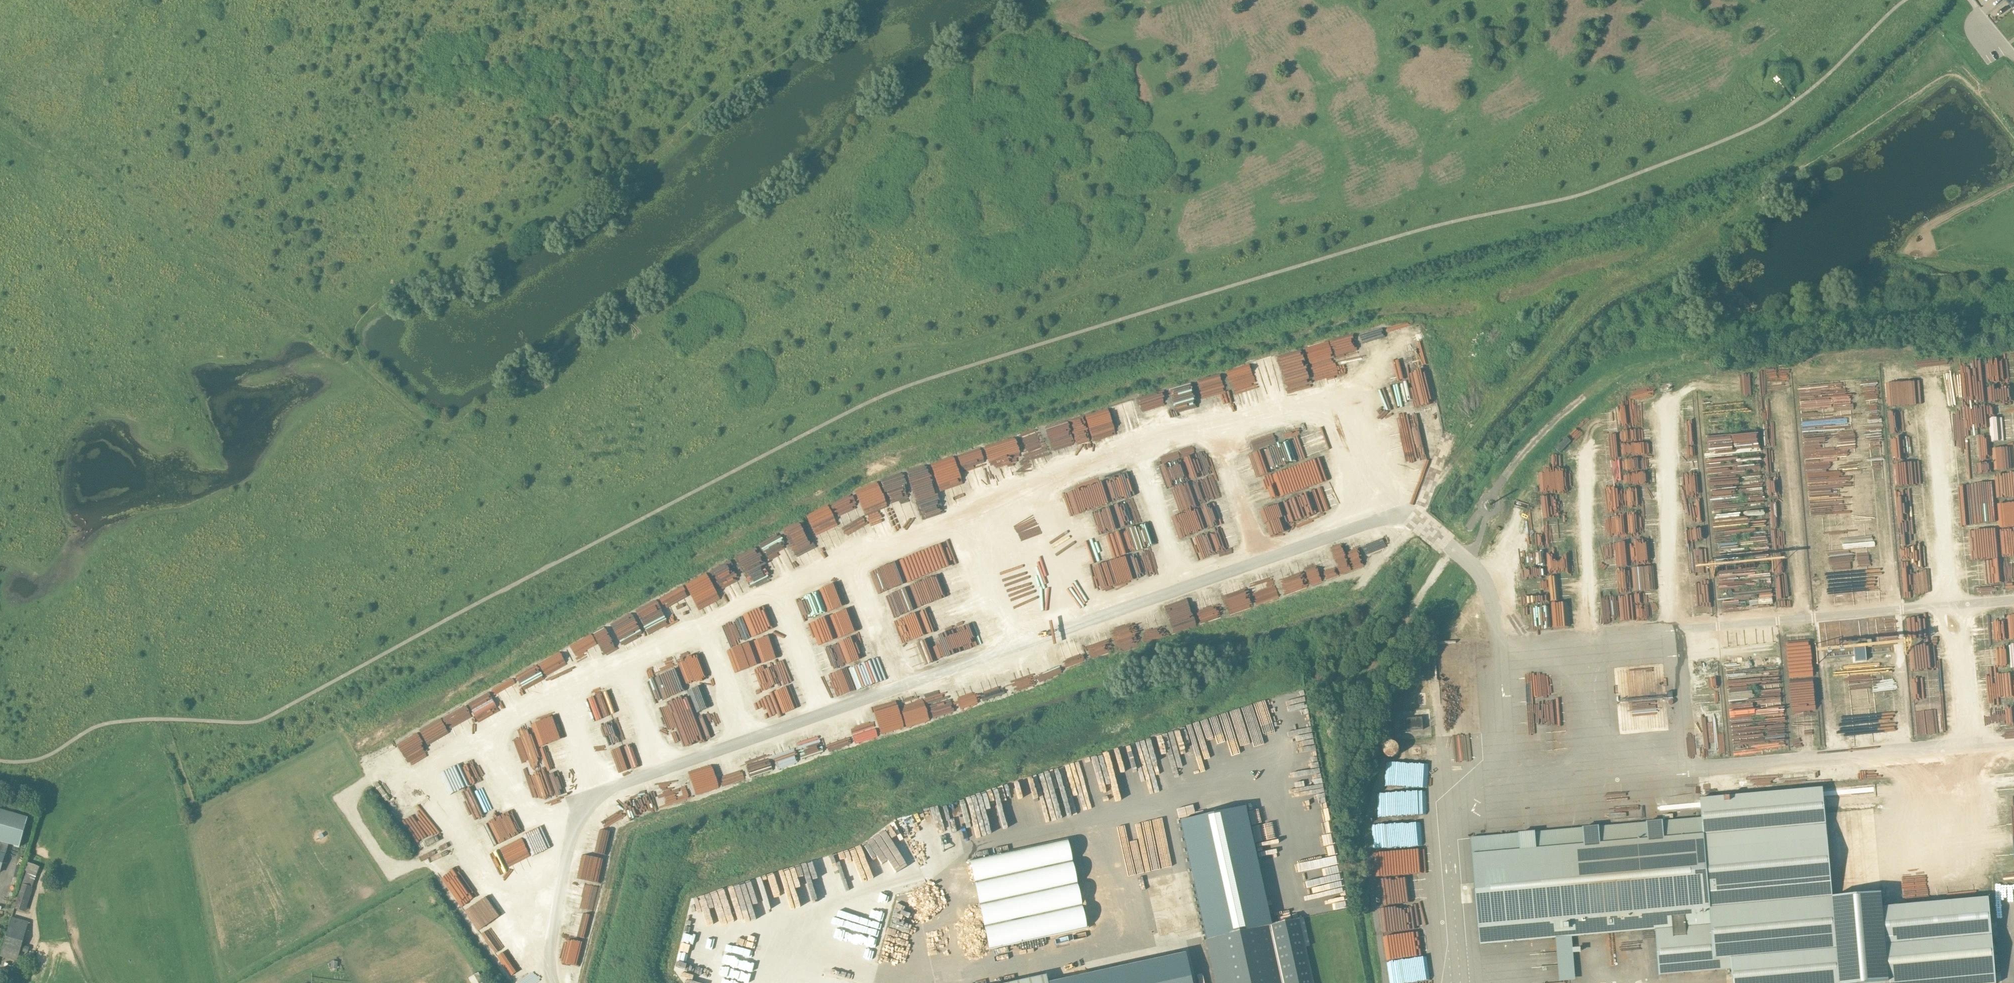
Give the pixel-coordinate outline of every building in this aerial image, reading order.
[(2013,9),(2013,0),(2006,0),(2013,9)] [(1404,731),(1423,729),(1422,717),(1402,719),(1404,731)] [(1393,740),(1382,743),(1385,756),(1397,754),(1393,740)] [(1823,787),(1701,798),(1702,817),(1471,837),(1473,854),(1479,927),(1480,944),(1655,929),(1659,975),(1732,969),(1733,982),(1996,982),(1988,897),(1882,906),(1881,893),(1832,897),(1823,787)] [(1266,902),(1257,861),(1245,807),(1180,821),(1205,938),(1206,938),(1215,982),(1314,982),(1306,947),(1309,946),(1303,917),(1296,919),(1293,905),(1272,910),(1275,924),(1271,925),(1266,902)] [(28,817),(0,809),(0,871),(8,844),(19,847),(28,817)] [(1070,843),(973,864),(992,949),(1088,928),(1070,843)] [(25,912),(27,906),(33,888),(32,888),(37,875),(27,871),(22,884),(14,908),(25,912)] [(16,959),(27,923),(11,918),(0,955),(16,959)] [(1185,965),(1181,948),(1031,981),(1031,982),(1189,982),(1185,965)]
